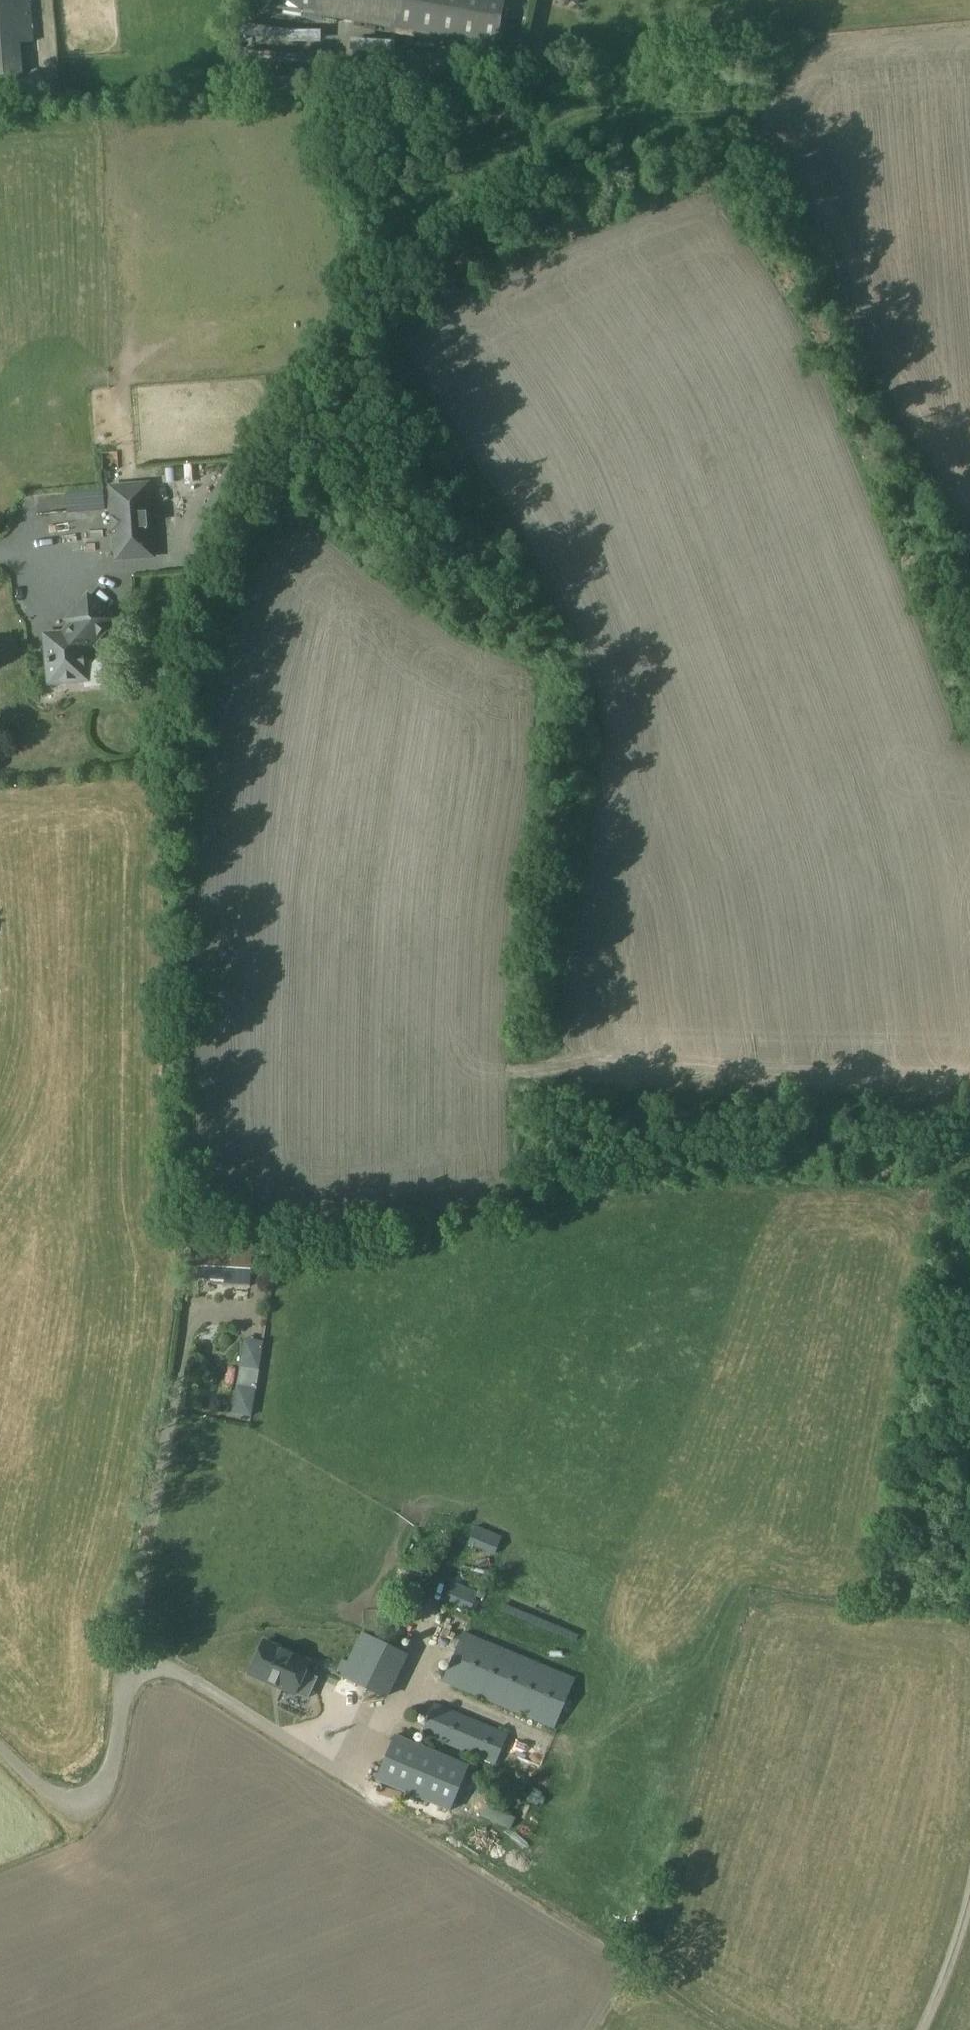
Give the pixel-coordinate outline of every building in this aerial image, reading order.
[(18,67),(16,43),(34,42),(30,0),(0,0),(0,68),(18,67)] [(250,8),(500,49),(509,0),(251,0),(250,8)] [(117,556),(155,553),(150,484),(113,487),(117,556)] [(51,682),(86,679),(83,652),(113,619),(89,598),(70,619),(75,622),(63,635),(47,636),(51,682)] [(250,1287),(252,1244),(211,1242),(211,1252),(200,1251),(199,1280),(228,1281),(228,1286),(250,1287)] [(253,1415),(264,1348),(247,1345),(236,1413),(253,1415)] [(494,1555),(501,1538),(476,1528),(470,1545),(494,1555)] [(452,1583),(444,1601),(471,1612),(479,1594),(452,1583)] [(554,1728),(575,1678),(466,1632),(445,1681),(554,1728)] [(265,1641),(250,1674),(295,1694),(296,1693),(308,1698),(317,1678),(305,1672),(310,1661),(265,1641)] [(384,1697),(402,1659),(364,1641),(346,1680),(384,1697)] [(496,1763),(508,1734),(435,1704),(423,1733),(496,1763)] [(451,1810),(469,1767),(396,1736),(378,1779),(451,1810)]
